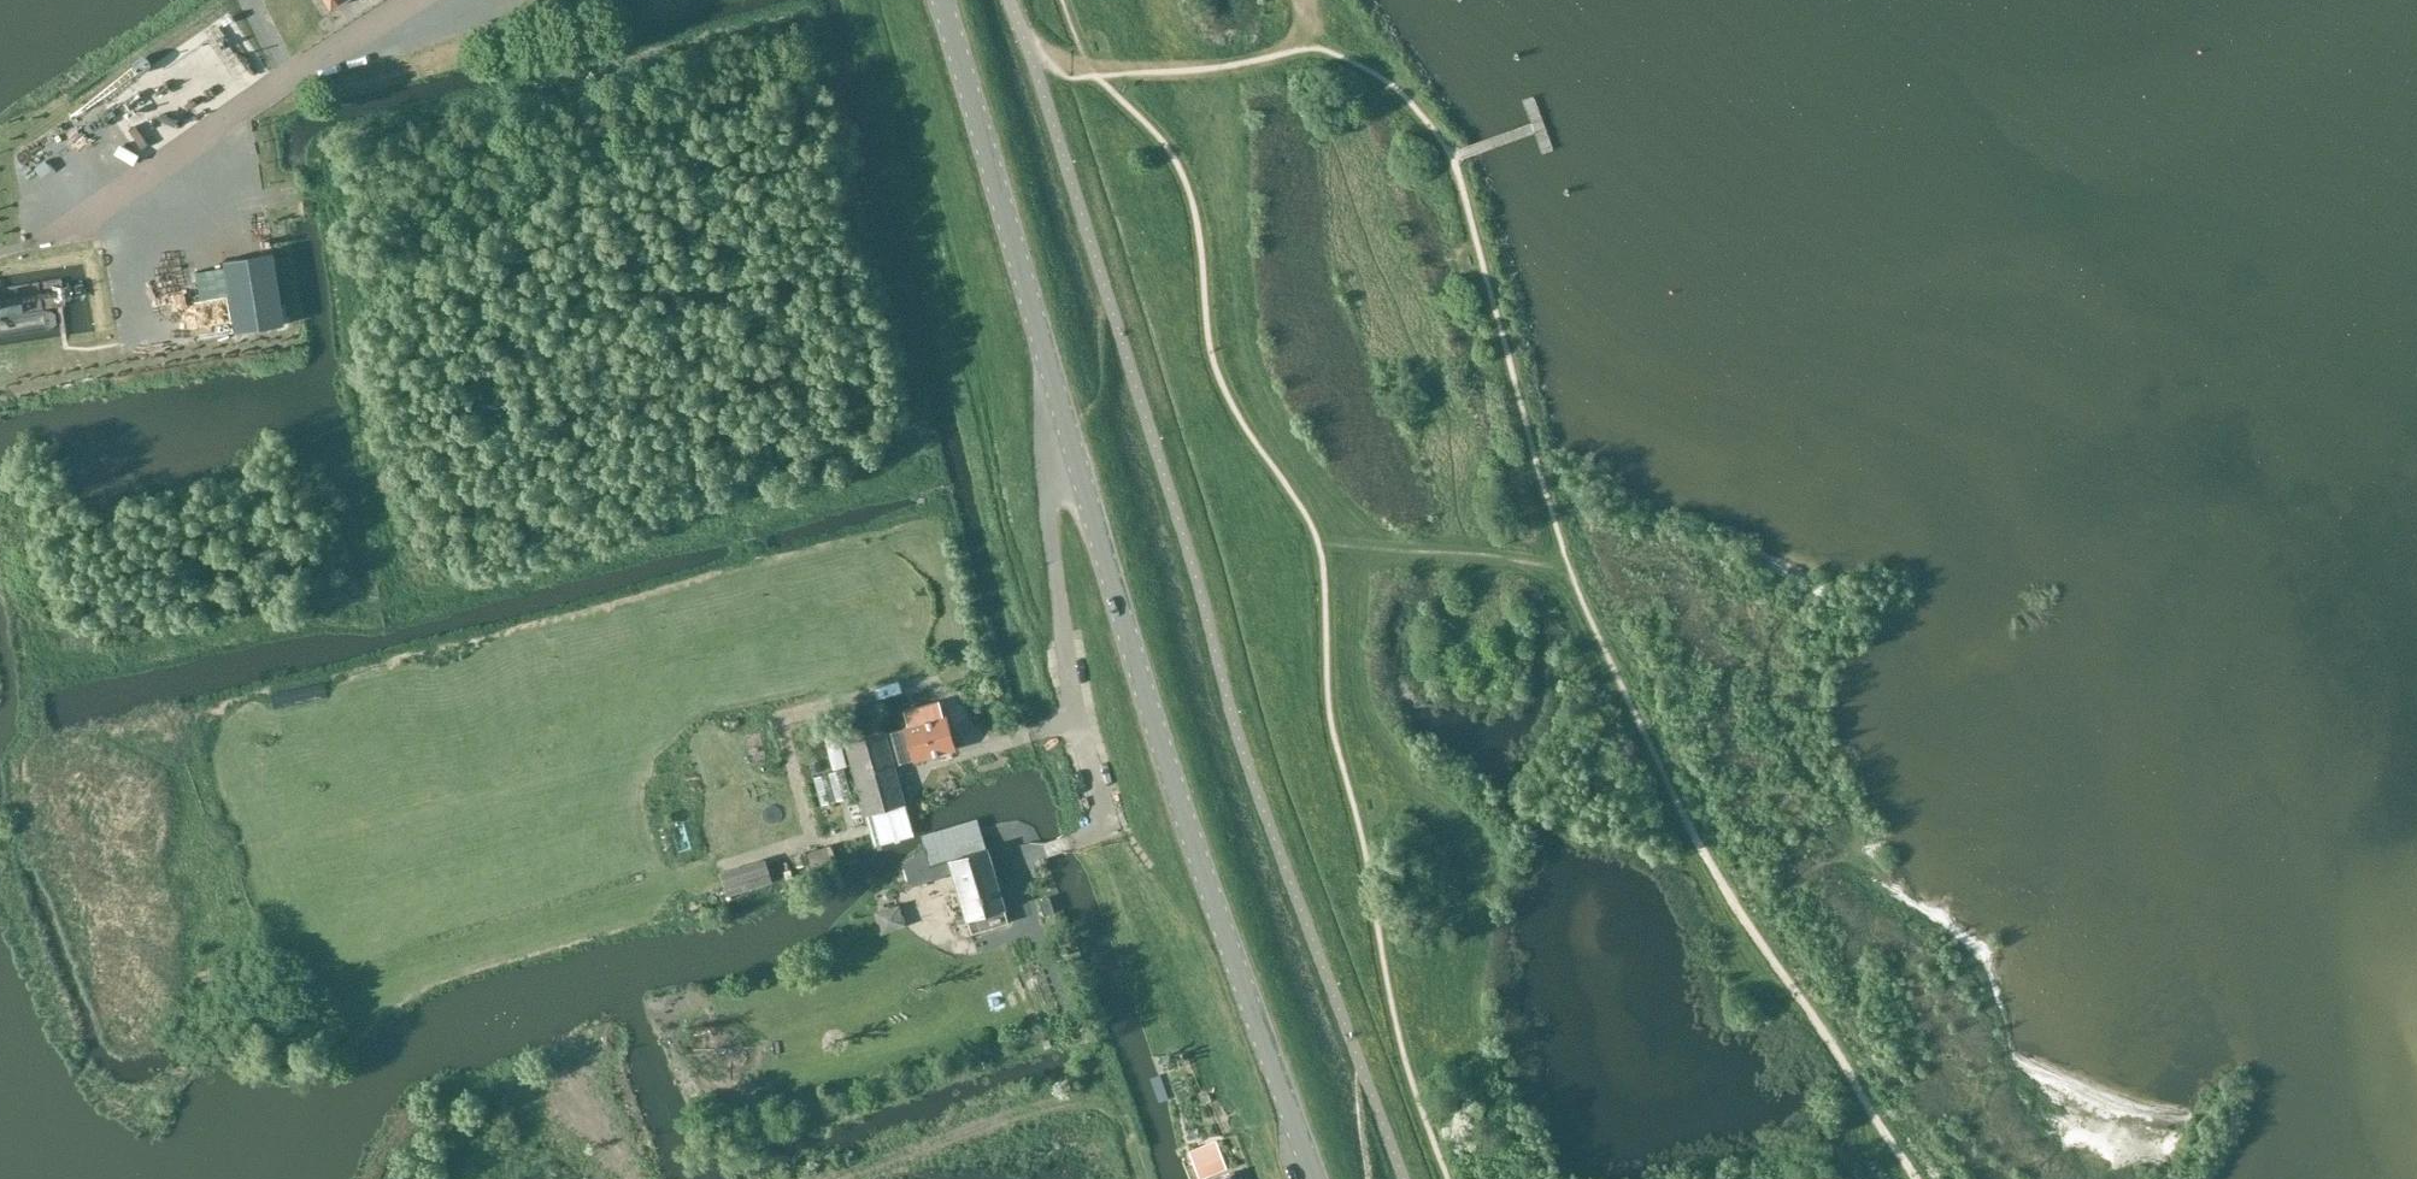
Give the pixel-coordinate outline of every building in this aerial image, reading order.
[(331,8),(344,0),(326,0),(331,8)] [(126,159),(149,149),(144,138),(121,148),(126,159)] [(224,260),(225,266),(230,294),(236,332),(284,324),(272,252),(224,260)] [(837,721),(844,744),(870,836),(907,825),(874,710),(837,721)] [(898,763),(952,747),(943,718),(889,733),(898,763)] [(981,849),(976,833),(974,828),(920,844),(926,865),(929,876),(949,870),(968,931),(1005,920),(984,848),(981,849)] [(765,858),(719,872),(727,895),(772,880),(765,858)] [(877,897),(881,913),(904,907),(899,891),(877,897)] [(1190,1154),(1200,1178),(1205,1178),(1228,1169),(1216,1143),(1190,1154)]
